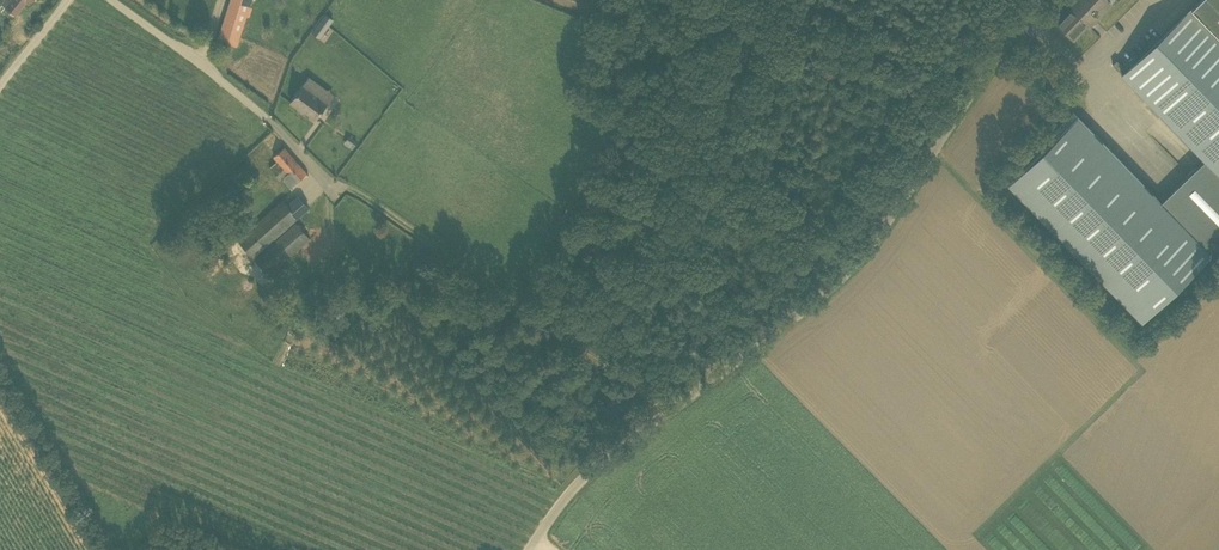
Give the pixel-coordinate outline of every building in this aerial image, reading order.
[(3,1),(17,13),(27,0),(4,0),(3,1)] [(252,0),(231,0),(219,38),(237,44),(252,0)] [(1108,0),(1078,0),(1057,22),(1074,37),(1092,18),(1095,20),(1111,3),(1108,0)] [(1191,6),(1218,35),(1218,0),(1198,0),(1191,6)] [(1191,6),(1122,74),(1205,159),(1218,173),(1218,35),(1191,6)] [(1119,70),(1123,66),(1117,60),(1113,64),(1119,70)] [(327,102),(304,85),(291,102),(300,108),(301,107),(316,118),(327,102)] [(1210,252),(1161,202),(1078,117),(1009,184),(1142,321),(1211,254),(1210,252)] [(357,141),(350,136),(347,140),(354,145),(357,141)] [(274,155),(278,160),(270,166),(280,179),(282,178),(303,203),(307,198),(314,205),(326,195),(285,146),(274,155)] [(1210,252),(1218,243),(1218,173),(1205,159),(1161,202),(1210,252)] [(253,257),(298,216),(283,199),(238,239),(253,257)] [(269,274),(310,237),(296,222),(255,259),(269,274)]
